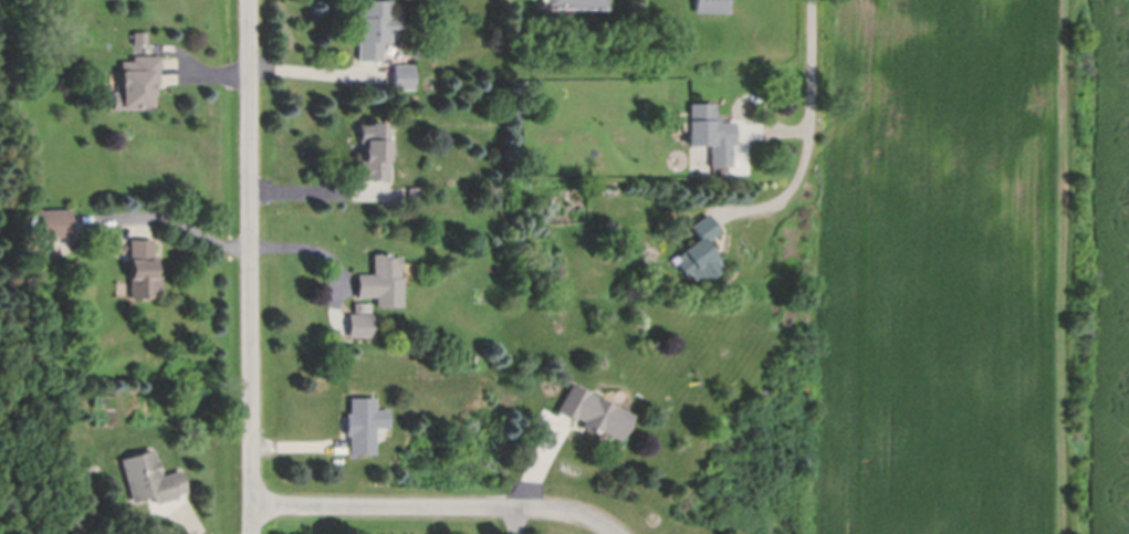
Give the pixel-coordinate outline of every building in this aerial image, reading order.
[(362,13),(362,0),(390,0),(390,13),(400,13),(400,30),(391,30),(390,39),(381,39),(381,57),(357,57),(357,13),(362,13)] [(547,11),(608,11),(608,0),(547,0),(547,11)] [(694,9),(694,0),(727,0),(726,9),(694,9)] [(132,41),(132,29),(146,29),(146,41),(132,41)] [(112,107),(112,88),(121,88),(119,57),(132,57),(132,53),(160,52),(160,65),(158,65),(159,83),(157,83),(157,91),(153,91),(153,106),(112,107)] [(394,86),(394,62),(415,62),(415,86),(394,86)] [(688,140),(688,115),(689,115),(689,98),(712,98),(712,102),(714,102),(714,113),(719,113),(719,118),(734,118),(734,140),(731,140),(732,163),(710,164),(710,139),(688,140)] [(359,177),(358,156),(363,156),(363,138),(358,138),(358,119),(368,119),(368,116),(385,116),(385,134),(388,134),(388,177),(359,177)] [(409,196),(408,185),(418,185),(419,196),(409,196)] [(38,231),(27,231),(25,210),(36,209),(36,207),(70,207),(71,233),(38,234),(38,231)] [(689,222),(707,209),(720,227),(705,238),(721,256),(719,259),(724,265),(707,280),(702,274),(697,279),(690,270),(686,273),(676,260),(680,256),(677,252),(683,248),(682,245),(699,233),(689,222)] [(129,295),(129,274),(128,274),(128,235),(153,235),(153,254),(154,254),(154,272),(160,272),(160,281),(160,295),(129,295)] [(376,295),(357,295),(357,272),(372,272),(373,250),(391,250),(391,254),(401,254),(401,266),(399,266),(399,275),(404,275),(404,304),(376,304),(376,295)] [(348,335),(348,312),(354,312),(354,300),(363,300),(363,302),(370,302),(370,311),(363,311),(363,312),(374,312),(374,335),(348,335)] [(619,437),(600,428),(598,432),(581,422),(583,418),(576,415),(575,418),(556,408),(569,379),(633,412),(619,437)] [(349,452),(348,432),(345,432),(345,411),(348,411),(348,396),(375,395),(375,407),(388,407),(389,426),(375,426),(375,452),(349,452)] [(133,500),(119,457),(151,446),(154,457),(156,457),(160,469),(158,470),(159,473),(179,467),(186,489),(177,492),(178,494),(159,501),(156,492),(133,500)]
